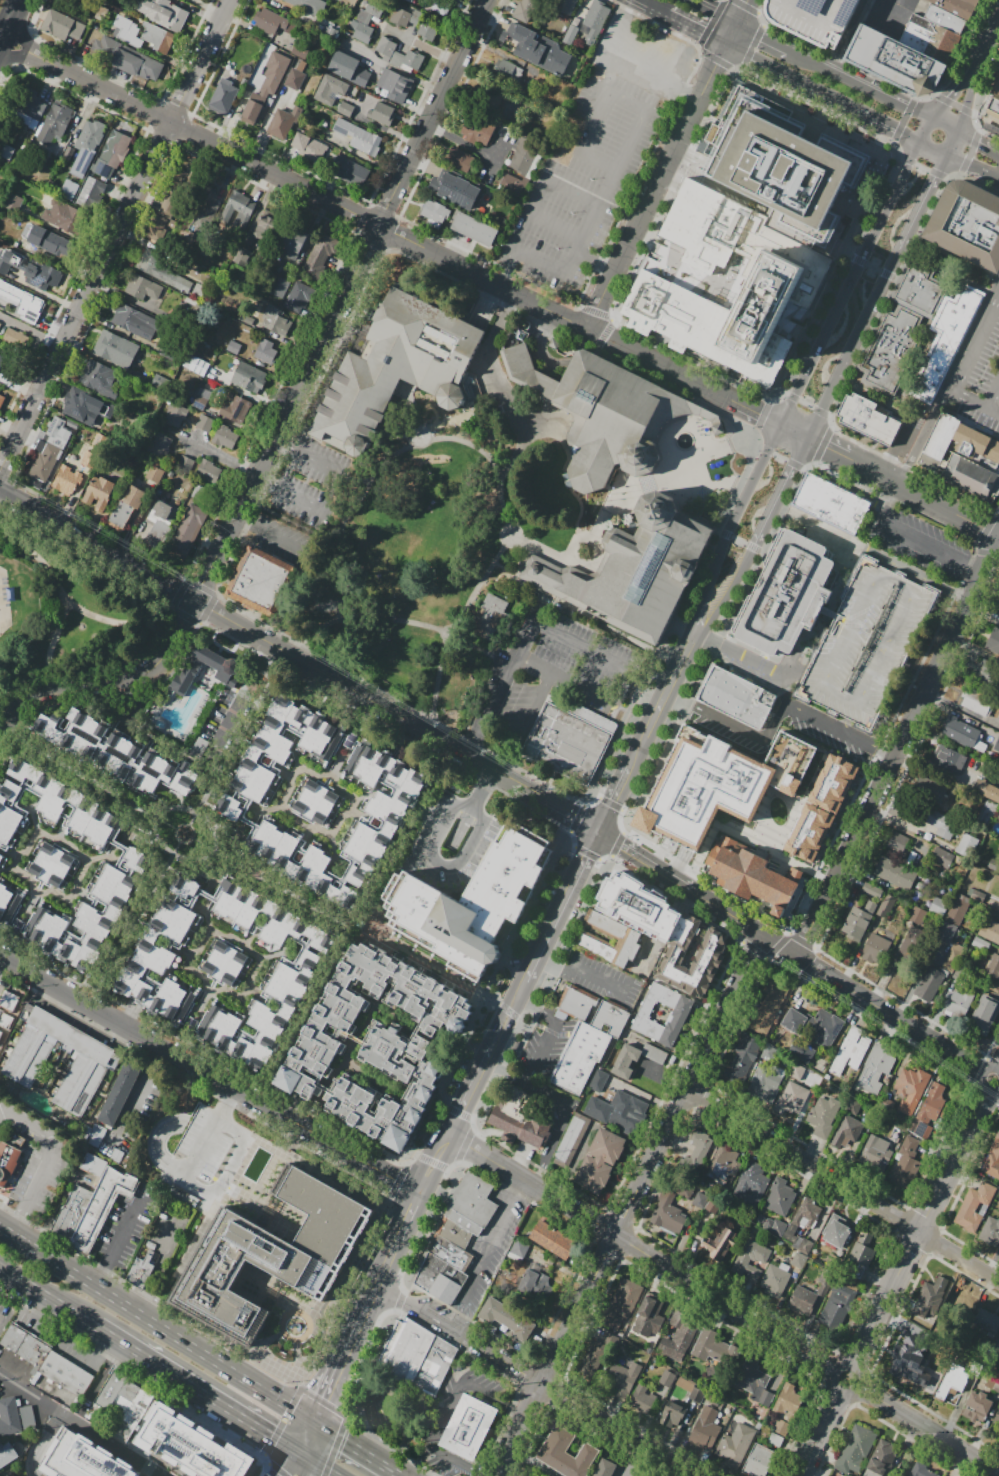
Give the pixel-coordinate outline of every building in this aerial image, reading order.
[(134,9),(138,0),(145,0),(149,2),(150,0),(170,0),(172,1),(171,3),(189,12),(179,33),(144,17),(145,14),(134,9)] [(320,17),(285,0),(320,0),(327,3),(320,17)] [(339,4),(341,0),(358,0),(353,11),(339,4)] [(445,16),(451,3),(445,0),(434,0),(429,9),(445,16)] [(522,2),(523,0),(538,0),(526,25),(511,17),(520,1),(522,2)] [(551,10),(556,0),(576,0),(567,18),(551,10)] [(578,30),(593,0),(595,0),(611,8),(596,39),(578,30)] [(769,6),(772,0),(865,0),(841,52),(774,21),(770,16),(769,11),(769,6)] [(933,3),(970,22),(980,1),(978,0),(927,0),(933,3)] [(369,3),(384,10),(380,18),(373,15),(368,25),(355,19),(360,9),(365,11),(369,3)] [(926,18),(933,3),(970,22),(963,36),(926,18)] [(404,29),(389,21),(397,6),(411,13),(404,29)] [(262,7),(286,19),(276,39),(252,27),(255,22),(252,21),(257,9),(260,11),(262,7)] [(50,8),(86,25),(78,40),(68,35),(65,40),(41,29),(50,8)] [(915,13),(926,18),(963,36),(950,64),(900,41),(915,13)] [(116,38),(121,29),(112,25),(118,14),(133,21),(132,23),(141,27),(136,37),(143,40),(139,48),(116,38)] [(144,20),(175,35),(166,55),(153,48),(155,45),(140,38),(146,26),(142,24),(144,20)] [(423,20),(438,28),(431,42),(416,35),(423,20)] [(367,44),(352,37),(359,22),(374,29),(367,44)] [(513,53),(561,76),(571,55),(557,48),(559,44),(512,22),(505,35),(519,42),(513,53)] [(579,28),(568,49),(561,45),(571,24),(579,28)] [(866,25),(900,41),(950,64),(934,91),(919,97),(917,93),(851,59),(866,25)] [(399,67),(382,59),(384,54),(375,49),(381,35),(397,43),(394,51),(404,56),(399,67)] [(117,46),(142,59),(134,76),(108,64),(117,46)] [(365,89),(326,70),(336,49),(361,60),(358,67),(372,73),(365,89)] [(408,49),(417,53),(417,52),(425,56),(418,71),(412,69),(410,72),(400,67),(408,49)] [(291,59),(274,94),(269,92),(266,97),(258,93),(266,76),(264,74),(268,66),(266,65),(273,50),(291,59)] [(501,58),(524,70),(518,81),(496,70),(501,58)] [(292,67),(306,74),(298,91),(283,84),(292,67)] [(384,67),(414,81),(403,104),(385,96),(388,90),(376,85),(384,67)] [(990,87),(998,69),(998,92),(990,87)] [(325,73),(349,85),(344,95),(338,92),(331,107),(313,98),(325,73)] [(239,89),(227,115),(208,106),(222,77),(234,82),(232,85),(239,89)] [(872,157),(824,133),(819,143),(804,135),(809,126),(791,117),(793,112),(738,85),(702,157),(709,160),(702,173),(774,208),(770,217),(765,227),(811,250),(815,243),(828,250),(844,217),(830,210),(844,184),(856,190),(872,157)] [(47,104),(34,131),(9,120),(25,86),(38,92),(36,96),(42,98),(40,101),(47,104)] [(994,93),(998,96),(998,124),(987,118),(984,116),(986,112),(985,112),(994,93)] [(250,95),(265,102),(254,125),(239,118),(250,95)] [(55,100),(73,109),(71,115),(73,116),(60,142),(52,139),(49,146),(36,140),(55,100)] [(337,112),(342,100),(355,107),(350,118),(337,112)] [(378,101),(394,109),(392,113),(395,114),(390,127),(366,116),(370,109),(373,111),(378,101)] [(303,108),(296,123),(294,121),(285,141),(266,132),(278,107),(291,113),(295,104),(303,108)] [(485,145),(474,139),(473,143),(464,138),(465,135),(457,131),(465,113),(494,127),(485,145)] [(338,117),(372,134),(373,133),(382,138),(378,147),(380,148),(375,158),(349,144),(352,139),(332,129),(338,117)] [(87,119),(93,122),(94,119),(106,125),(102,133),(104,134),(99,146),(97,144),(94,150),(96,151),(82,178),(70,172),(72,168),(65,165),(67,160),(62,158),(68,145),(73,148),(87,119)] [(132,137),(127,147),(129,148),(123,162),(121,161),(117,169),(115,168),(109,179),(92,171),(113,128),(132,137)] [(297,131),(328,145),(319,164),(299,154),(302,150),(291,145),(297,131)] [(522,135),(540,144),(524,176),(506,167),(522,135)] [(9,160),(0,156),(0,154),(5,143),(15,148),(9,160)] [(467,174),(444,162),(452,146),(473,157),(467,174)] [(338,153),(371,169),(361,189),(336,177),(340,168),(332,165),(338,153)] [(438,178),(442,170),(457,177),(457,176),(470,182),(470,183),(481,189),(470,211),(427,191),(434,177),(438,178)] [(146,237),(161,243),(187,175),(182,174),(181,177),(170,173),(146,237)] [(505,173),(526,183),(518,201),(497,190),(505,173)] [(88,176),(106,184),(102,193),(100,192),(91,211),(75,203),(88,176)] [(771,388),(687,346),(683,355),(668,348),(672,339),(652,329),(648,337),(626,326),(630,318),(620,313),(642,268),(735,314),(751,282),(658,236),(688,177),(770,217),(765,227),(811,250),(834,261),(810,311),(792,302),(775,336),(793,344),(771,388)] [(66,178),(79,185),(72,201),(64,197),(65,195),(60,192),(66,178)] [(998,274),(998,272),(998,198),(967,182),(962,180),(957,180),(953,182),(950,184),(947,188),(922,237),(998,274)] [(257,205),(244,232),(232,226),(239,212),(234,209),(227,223),(219,220),(233,191),(250,199),(249,201),(257,205)] [(12,192),(24,198),(17,213),(5,207),(12,192)] [(194,217),(209,224),(218,205),(203,198),(194,217)] [(427,199),(434,203),(435,201),(445,206),(444,208),(451,211),(443,226),(420,214),(427,199)] [(41,220),(47,208),(74,221),(68,233),(41,220)] [(252,234),(269,242),(281,218),(263,209),(252,234)] [(458,211),(498,230),(489,247),(450,228),(458,211)] [(311,233),(294,267),(267,254),(283,220),(311,233)] [(23,249),(24,247),(19,245),(22,237),(27,240),(35,224),(67,239),(59,256),(38,247),(35,255),(23,249)] [(321,232),(337,239),(316,282),(300,274),(321,232)] [(246,266),(250,250),(237,246),(233,262),(246,266)] [(6,276),(0,273),(0,249),(1,247),(5,249),(6,247),(27,257),(28,256),(63,273),(56,288),(48,284),(44,292),(25,283),(27,277),(20,273),(21,270),(11,265),(6,276)] [(136,268),(146,247),(162,255),(157,265),(193,282),(188,293),(136,268)] [(913,249),(939,261),(931,279),(947,287),(931,319),(889,299),(913,249)] [(133,272),(167,289),(161,302),(146,295),(143,301),(124,292),(133,272)] [(290,282),(282,298),(268,291),(276,275),(290,282)] [(14,301),(0,294),(0,292),(5,282),(19,289),(14,301)] [(295,282),(315,291),(311,301),(309,300),(305,308),(302,307),(298,314),(283,306),(295,282)] [(965,284),(984,293),(930,402),(908,391),(937,333),(929,330),(946,296),(956,301),(965,284)] [(307,434),(361,457),(400,378),(410,384),(435,397),(441,409),(453,410),(463,405),(466,392),(463,384),(485,333),(473,327),(392,285),(365,347),(361,357),(348,351),(307,434)] [(24,296),(44,305),(38,318),(18,308),(24,296)] [(119,301),(168,325),(163,335),(155,331),(150,342),(110,323),(116,311),(114,310),(119,301)] [(897,305),(923,317),(918,328),(925,332),(893,397),(861,382),(866,372),(857,367),(885,309),(893,313),(897,305)] [(284,336),(261,325),(264,319),(268,321),(275,307),(284,311),(281,317),(291,321),(284,336)] [(238,319),(241,313),(254,319),(251,325),(238,319)] [(2,341),(24,347),(28,334),(5,328),(2,341)] [(103,328),(140,346),(128,370),(110,361),(110,362),(91,353),(103,328)] [(276,366),(255,356),(263,338),(284,348),(276,366)] [(237,355),(226,349),(231,339),(242,345),(237,355)] [(500,352),(527,342),(537,368),(564,381),(577,352),(588,348),(722,416),(725,423),(728,431),(718,435),(713,421),(699,415),(684,416),(669,422),(662,433),(659,441),(664,456),(658,471),(641,476),(628,469),(625,462),(620,464),(608,488),(595,492),(588,495),(576,489),(570,469),(576,457),(568,437),(577,421),(575,414),(543,399),(539,393),(512,380),(500,352)] [(161,354),(164,348),(177,355),(174,361),(161,354)] [(182,366),(202,375),(208,363),(187,353),(182,366)] [(76,383),(89,356),(128,375),(115,402),(76,383)] [(223,385),(196,372),(202,360),(214,365),(215,362),(230,369),(223,385)] [(257,393),(230,381),(240,360),(267,373),(264,379),(266,380),(262,389),(259,388),(257,393)] [(76,389),(95,398),(86,416),(67,408),(76,389)] [(890,447),(838,422),(840,418),(836,416),(846,395),(851,397),(853,392),(878,403),(875,409),(902,422),(890,447)] [(197,394),(208,400),(202,412),(191,406),(197,394)] [(235,394),(256,404),(245,427),(224,417),(235,394)] [(178,428),(164,420),(169,410),(167,409),(171,401),(189,410),(184,419),(183,418),(178,428)] [(915,461),(934,471),(951,438),(959,422),(940,412),(915,461)] [(195,427),(202,413),(215,420),(208,433),(195,427)] [(55,416),(64,420),(61,427),(72,433),(64,450),(46,442),(49,436),(46,434),(49,427),(47,426),(49,421),(52,422),(55,416)] [(959,422),(998,442),(998,463),(975,451),(971,460),(954,452),(959,442),(951,438),(959,422)] [(232,449),(222,444),(221,447),(211,442),(220,423),(228,427),(228,428),(232,429),(231,431),(239,435),(232,449)] [(158,432),(173,439),(164,459),(149,452),(158,432)] [(64,450),(46,442),(41,453),(38,452),(28,474),(48,484),(64,450)] [(80,462),(87,448),(98,453),(91,468),(80,462)] [(991,505),(998,490),(998,476),(952,452),(939,479),(991,505)] [(182,454),(197,461),(189,478),(174,471),(182,454)] [(202,458),(213,463),(212,465),(224,471),(218,483),(195,472),(202,458)] [(71,498),(77,486),(80,487),(84,478),(81,477),(83,474),(76,470),(74,473),(69,471),(71,468),(62,464),(50,488),(71,498)] [(151,464),(165,471),(158,484),(144,477),(151,464)] [(808,472),(873,503),(855,537),(792,506),(808,472)] [(117,484),(103,514),(95,509),(99,500),(95,498),(91,506),(82,502),(96,474),(117,484)] [(147,493),(125,534),(106,524),(119,499),(122,501),(131,484),(147,493)] [(145,539),(163,509),(151,502),(159,488),(184,502),(158,546),(145,539)] [(520,577),(600,616),(662,647),(717,529),(682,513),(676,497),(662,490),(646,495),(640,509),(645,524),(639,536),(624,528),(610,531),(605,540),(609,550),(598,573),(591,575),(572,566),(564,569),(533,553),(520,577)] [(186,560),(167,552),(191,503),(209,511),(186,560)] [(785,526),(766,566),(770,569),(756,597),(751,595),(731,634),(780,658),(784,649),(793,654),(807,625),(816,630),(824,613),(826,608),(836,589),(827,584),(839,560),(832,556),(835,550),(785,526)] [(226,595),(271,616),(296,564),(251,542),(226,595)] [(936,591),(898,575),(891,592),(929,608),(936,591)] [(600,616),(596,624),(593,630),(538,600),(516,590),(520,577),(600,616)] [(491,593),(485,604),(487,605),(473,632),(491,641),(496,630),(504,635),(514,616),(505,611),(510,603),(491,593)] [(824,613),(834,618),(837,613),(826,608),(824,613)] [(995,626),(998,628),(998,654),(984,647),(995,626)] [(232,675),(231,676),(239,680),(234,688),(199,668),(182,697),(168,688),(176,674),(180,676),(189,659),(186,657),(192,646),(226,665),(226,663),(228,661),(231,660),(234,660),(237,662),(239,664),(240,666),(240,669),(239,672),(236,674),(234,675),(232,675)] [(990,684),(998,664),(979,657),(971,677),(990,684)] [(716,664),(698,700),(763,733),(781,696),(716,664)] [(987,718),(960,705),(964,698),(960,696),(965,687),(992,701),(992,702),(989,706),(992,708),(987,718)] [(282,776),(276,786),(272,783),(265,795),(270,797),(262,810),(251,804),(238,826),(218,814),(229,796),(232,798),(235,794),(226,789),(231,781),(243,789),(247,783),(234,775),(242,761),(255,769),(258,764),(244,756),(254,740),(267,748),(271,742),(258,735),(268,720),(280,727),(283,721),(271,714),(282,695),(302,706),(294,718),(298,721),(306,708),(316,713),(308,727),(313,730),(321,717),(328,722),(321,734),(326,737),(333,726),(346,734),(332,757),(324,752),(322,755),(314,750),(312,753),(308,751),(306,754),(297,749),(302,740),(287,731),(284,737),(293,743),(289,751),(292,752),(284,766),(276,761),(271,770),(282,776)] [(546,703),(519,754),(587,789),(612,738),(602,733),(607,723),(593,716),(566,702),(562,711),(546,703)] [(55,714),(65,719),(60,727),(64,729),(66,729),(71,720),(67,718),(74,706),(111,728),(106,736),(110,738),(115,730),(144,748),(140,755),(145,758),(151,749),(172,761),(172,760),(199,775),(187,795),(161,780),(154,793),(151,791),(151,792),(147,790),(148,789),(146,788),(145,790),(36,726),(43,714),(52,719),(55,714)] [(983,753),(973,748),(972,750),(940,734),(944,727),(942,726),(948,713),(955,716),(955,718),(982,732),(978,740),(987,745),(983,753)] [(633,831),(648,842),(682,862),(701,875),(707,865),(719,841),(722,842),(726,835),(805,874),(812,858),(742,823),(763,780),(771,763),(685,725),(633,831)] [(357,736),(350,732),(343,744),(350,748),(357,736)] [(356,821),(374,831),(381,820),(367,812),(375,799),(380,790),(393,798),(396,793),(378,782),(373,790),(359,782),(361,778),(353,774),(371,743),(431,778),(364,892),(342,879),(351,862),(337,854),(356,821)] [(967,757),(957,776),(941,767),(944,761),(936,757),(942,745),(967,757)] [(7,851),(0,847),(0,789),(18,758),(126,820),(115,840),(113,844),(109,850),(105,848),(102,853),(80,840),(83,835),(78,832),(75,836),(66,831),(67,828),(63,825),(66,819),(62,816),(54,830),(40,822),(37,812),(39,809),(37,808),(43,797),(27,788),(17,805),(30,812),(27,817),(29,819),(25,827),(22,825),(19,831),(23,834),(15,847),(13,846),(13,848),(10,846),(7,851)] [(752,817),(790,835),(799,818),(807,799),(815,783),(779,766),(771,783),(778,786),(769,805),(760,801),(752,817)] [(947,787),(915,773),(908,790),(939,804),(947,787)] [(309,775),(346,796),(325,832),(288,811),(309,775)] [(978,778),(998,789),(998,804),(972,790),(978,778)] [(790,835),(820,849),(824,841),(826,843),(833,829),(831,828),(850,788),(836,781),(831,791),(815,783),(807,799),(824,807),(815,826),(799,818),(790,835)] [(997,804),(985,798),(975,819),(987,825),(997,804)] [(948,841),(933,833),(936,826),(925,821),(931,809),(957,822),(948,841)] [(331,860),(309,896),(243,858),(265,821),(278,828),(277,830),(285,835),(286,833),(301,842),(291,858),(301,864),(312,844),(325,852),(324,855),(331,860)] [(501,956),(497,963),(489,965),(480,982),(438,958),(392,932),(395,928),(389,925),(392,919),(386,916),(389,910),(384,907),(387,901),(381,898),(396,873),(403,877),(406,871),(462,900),(466,893),(505,823),(513,827),(516,822),(552,842),(549,849),(553,850),(545,868),(547,869),(538,889),(535,887),(528,902),(530,903),(520,923),(510,918),(503,931),(496,944),(499,946),(501,956)] [(903,850),(885,841),(890,831),(909,840),(903,850)] [(964,832),(979,840),(971,856),(955,849),(964,832)] [(709,873),(722,879),(719,884),(755,902),(758,896),(782,908),(779,914),(792,920),(796,911),(792,909),(804,884),(801,882),(805,874),(726,835),(722,842),(719,841),(707,865),(712,868),(709,873)] [(41,838),(54,846),(55,843),(83,859),(64,892),(52,885),(51,887),(35,878),(36,876),(23,868),(41,838)] [(127,847),(125,851),(113,844),(115,840),(127,847)] [(24,936),(0,922),(0,876),(2,875),(31,891),(16,917),(27,923),(34,911),(37,912),(38,909),(34,907),(40,897),(71,914),(73,919),(67,930),(81,938),(83,937),(86,931),(75,925),(79,917),(77,916),(75,908),(80,900),(101,912),(104,912),(107,907),(106,905),(97,900),(96,902),(88,897),(108,863),(116,867),(125,851),(127,847),(130,849),(131,846),(134,847),(135,846),(139,848),(138,850),(154,859),(87,974),(58,958),(57,959),(22,939),(24,936)] [(951,869),(930,859),(936,847),(957,857),(951,869)] [(5,867),(0,865),(0,854),(9,859),(5,867)] [(872,874),(881,855),(918,873),(908,892),(872,874)] [(990,858),(998,863),(998,873),(986,867),(990,858)] [(613,869),(594,907),(667,941),(682,910),(613,869)] [(195,997),(177,1027),(110,988),(137,941),(152,950),(155,944),(143,937),(151,923),(164,930),(168,923),(157,916),(165,901),(177,908),(182,898),(170,891),(174,885),(179,888),(186,875),(205,886),(192,908),(201,914),(182,946),(180,950),(173,946),(170,951),(178,955),(170,968),(168,967),(163,976),(152,969),(148,976),(164,985),(168,978),(181,985),(179,987),(195,997)] [(250,1023),(254,1015),(251,1013),(258,1001),(265,1005),(269,997),(264,994),(285,957),(295,963),(305,947),(290,938),(285,948),(275,942),(273,945),(260,937),(264,929),(260,927),(253,939),(208,913),(228,878),(258,896),(253,905),(259,909),(265,898),(279,907),(273,917),(278,920),(285,909),(301,919),(294,929),(299,932),(307,919),(340,939),(261,1075),(202,1041),(221,1010),(230,1015),(231,1013),(245,1021),(241,1028),(254,1036),(259,1028),(250,1023)] [(865,883),(883,892),(879,899),(861,890),(865,883)] [(957,926),(944,919),(958,892),(971,899),(957,926)] [(886,893),(896,899),(889,913),(887,912),(885,916),(876,912),(886,893)] [(941,915),(929,909),(936,895),(948,901),(941,915)] [(858,944),(839,934),(853,906),(863,911),(868,901),(877,906),(858,944)] [(914,905),(930,913),(923,928),(907,920),(914,905)] [(591,908),(584,923),(619,940),(616,946),(582,930),(575,945),(626,970),(631,960),(635,962),(643,945),(639,944),(644,934),(591,908)] [(667,941),(652,973),(701,997),(725,946),(720,930),(682,910),(667,941)] [(943,920),(959,928),(950,945),(934,937),(943,920)] [(991,920),(998,924),(998,945),(977,934),(982,924),(988,927),(991,920)] [(898,951),(903,954),(901,960),(917,967),(932,935),(911,925),(898,951)] [(870,932),(892,943),(880,968),(858,957),(870,932)] [(256,959),(238,990),(197,966),(216,934),(243,950),(242,951),(256,959)] [(971,944),(975,936),(991,944),(986,952),(971,944)] [(941,967),(954,942),(965,948),(952,973),(941,967)] [(360,947),(354,944),(348,955),(347,955),(320,1006),(318,1005),(285,1068),(282,1067),(280,1065),(270,1084),(290,1095),(292,1091),(299,1095),(298,1097),(310,1103),(311,1101),(317,1104),(315,1107),(332,1116),(333,1114),(345,1121),(343,1123),(353,1128),(353,1127),(375,1139),(380,1142),(379,1144),(401,1155),(437,1088),(436,1087),(445,1070),(428,1061),(427,1064),(420,1060),(429,1043),(425,1040),(423,1040),(414,1035),(411,1040),(407,1039),(400,1035),(403,1029),(392,1023),(389,1028),(377,1021),(374,1027),(370,1025),(364,1036),(368,1038),(363,1047),(358,1045),(354,1053),(359,1055),(357,1058),(411,1087),(401,1105),(344,1075),(334,1093),(318,1084),(322,1076),(328,1079),(334,1070),(328,1067),(335,1053),(342,1057),(347,1047),(334,1040),(336,1037),(347,1043),(348,1040),(351,1035),(355,1027),(350,1025),(358,1010),(367,1015),(373,1004),(355,994),(360,985),(365,987),(367,983),(374,986),(372,990),(378,994),(376,998),(385,1003),(394,986),(400,989),(390,1006),(404,1013),(406,1009),(419,1016),(416,1021),(427,1027),(424,1032),(428,1034),(445,1043),(453,1028),(456,1030),(457,1033),(463,1035),(469,1032),(469,1027),(473,1027),(476,1023),(474,1022),(477,1016),(474,1014),(477,1008),(473,1006),(475,1005),(459,996),(460,993),(389,954),(387,957),(368,947),(366,950),(360,947)] [(994,954),(998,956),(998,984),(984,976),(994,954)] [(946,975),(931,1004),(914,995),(929,966),(946,975)] [(789,989),(768,1035),(751,1028),(767,993),(763,991),(769,980),(789,989)] [(653,981),(629,1027),(654,1040),(662,1025),(647,1017),(655,1000),(671,1008),(678,994),(653,981)] [(567,982),(554,1008),(578,1020),(611,1037),(617,1040),(630,1012),(567,982)] [(974,992),(958,1024),(941,1016),(953,991),(961,995),(964,987),(974,992)] [(19,996),(3,989),(0,996),(0,1005),(12,1010),(19,996)] [(983,992),(998,1000),(998,1007),(982,1041),(963,1031),(983,992)] [(654,1040),(671,1048),(693,1002),(678,994),(671,1008),(662,1025),(654,1040)] [(111,1071),(78,1052),(58,1041),(25,1022),(36,1004),(121,1052),(111,1071)] [(845,1023),(828,1047),(805,1031),(821,1007),(845,1023)] [(806,1016),(796,1034),(782,1025),(792,1008),(806,1016)] [(578,1020),(611,1037),(580,1098),(547,1081),(578,1020)] [(30,1091),(0,1074),(0,1067),(25,1022),(58,1041),(30,1091)] [(720,1074),(741,1084),(763,1039),(742,1029),(720,1074)] [(871,1039),(858,1065),(849,1060),(841,1076),(830,1071),(850,1029),(871,1039)] [(348,1040),(358,1045),(363,1047),(368,1038),(364,1036),(361,1041),(351,1035),(348,1040)] [(796,1040),(814,1053),(806,1065),(788,1052),(796,1040)] [(897,1059),(878,1098),(854,1087),(876,1042),(894,1051),(892,1056),(897,1059)] [(625,1044),(640,1051),(636,1061),(633,1059),(628,1069),(631,1071),(627,1081),(610,1072),(625,1044)] [(645,1044),(668,1055),(663,1065),(640,1054),(645,1044)] [(760,1057),(772,1062),(778,1049),(767,1044),(760,1057)] [(78,1052),(111,1071),(83,1120),(50,1101),(78,1052)] [(142,1067),(112,1127),(96,1119),(126,1059),(142,1067)] [(794,1063),(806,1069),(799,1083),(787,1077),(794,1063)] [(771,1106),(747,1094),(761,1065),(785,1077),(771,1106)] [(608,1075),(599,1094),(587,1088),(597,1069),(608,1075)] [(931,1076),(909,1117),(898,1111),(903,1100),(895,1095),(898,1090),(893,1088),(902,1070),(907,1072),(909,1069),(917,1074),(919,1070),(931,1076)] [(810,1091),(798,1116),(787,1111),(784,1115),(772,1109),(778,1096),(781,1097),(789,1081),(810,1091)] [(933,1082),(946,1088),(927,1124),(915,1117),(933,1082)] [(538,1147),(542,1139),(545,1140),(549,1132),(546,1130),(550,1121),(523,1107),(530,1095),(506,1083),(485,1122),(505,1132),(504,1135),(501,1139),(511,1144),(513,1140),(515,1136),(538,1147)] [(618,1090),(645,1104),(637,1119),(635,1118),(628,1132),(606,1121),(613,1107),(610,1106),(618,1090)] [(842,1104),(825,1138),(813,1132),(816,1126),(808,1122),(820,1097),(828,1101),(830,1098),(842,1104)] [(591,1120),(568,1168),(553,1161),(575,1112),(591,1120)] [(866,1123),(856,1141),(849,1138),(845,1145),(842,1143),(839,1148),(830,1143),(846,1113),(866,1123)] [(915,1117),(927,1124),(921,1136),(909,1129),(915,1117)] [(601,1128),(628,1141),(602,1193),(575,1179),(601,1128)] [(714,1141),(698,1172),(686,1166),(695,1147),(688,1143),(695,1131),(714,1141)] [(870,1134),(889,1143),(887,1148),(892,1151),(882,1172),(877,1169),(873,1176),(854,1166),(870,1134)] [(901,1156),(903,1152),(899,1150),(907,1135),(922,1143),(914,1158),(911,1156),(909,1160),(918,1165),(905,1191),(887,1181),(900,1156),(901,1156)] [(981,1171),(998,1135),(998,1180),(981,1171)] [(8,1187),(0,1183),(0,1149),(4,1141),(26,1151),(20,1162),(21,1163),(14,1177),(13,1176),(8,1187)] [(733,1176),(728,1174),(724,1183),(705,1174),(721,1143),(738,1151),(735,1159),(740,1162),(733,1176)] [(90,1153),(108,1161),(101,1177),(83,1169),(90,1153)] [(755,1207),(731,1195),(749,1160),(760,1166),(759,1169),(764,1172),(762,1177),(769,1181),(755,1207)] [(270,1315),(250,1351),(167,1305),(222,1206),(292,1245),(307,1217),(269,1196),(287,1164),(374,1212),(324,1304),(247,1262),(230,1293),(270,1315)] [(109,1166),(126,1176),(127,1173),(142,1180),(133,1199),(120,1194),(89,1258),(70,1246),(109,1166)] [(469,1170),(495,1185),(487,1197),(499,1205),(486,1228),(484,1227),(479,1235),(474,1232),(445,1215),(444,1214),(454,1197),(452,1196),(469,1170)] [(798,1194),(785,1219),(764,1208),(772,1192),(770,1191),(777,1176),(787,1182),(785,1187),(798,1194)] [(670,1178),(694,1191),(689,1201),(679,1196),(671,1210),(688,1219),(679,1235),(660,1225),(658,1229),(646,1223),(670,1178)] [(997,1189),(972,1236),(950,1225),(969,1189),(976,1192),(982,1181),(997,1189)] [(77,1183),(95,1192),(69,1241),(52,1232),(77,1183)] [(698,1190),(692,1203),(703,1208),(709,1196),(698,1190)] [(714,1213),(721,1203),(711,1197),(705,1207),(714,1213)] [(804,1197),(811,1201),(810,1204),(818,1208),(811,1221),(802,1216),(797,1226),(790,1222),(804,1197)] [(445,1215),(474,1232),(464,1250),(435,1233),(445,1215)] [(780,1236),(785,1224),(765,1215),(760,1227),(780,1236)] [(988,1216),(998,1222),(998,1249),(998,1251),(976,1239),(988,1216)] [(852,1228),(839,1254),(819,1244),(832,1218),(852,1228)] [(541,1220),(578,1244),(566,1261),(530,1238),(541,1220)] [(697,1251),(718,1264),(738,1232),(725,1224),(712,1245),(704,1239),(697,1251)] [(435,1233),(464,1250),(474,1256),(464,1272),(428,1250),(435,1233)] [(507,1256),(521,1263),(531,1243),(517,1236),(507,1256)] [(746,1238),(771,1250),(763,1265),(750,1258),(741,1275),(730,1269),(746,1238)] [(859,1278),(842,1269),(856,1242),(873,1251),(859,1278)] [(428,1250),(464,1272),(468,1275),(451,1305),(412,1281),(426,1249),(428,1250)] [(126,1280),(143,1288),(154,1265),(149,1263),(152,1256),(147,1253),(144,1260),(137,1257),(126,1280)] [(770,1263),(791,1274),(779,1298),(757,1287),(770,1263)] [(516,1291),(529,1297),(531,1292),(547,1300),(554,1286),(547,1283),(550,1276),(528,1266),(516,1291)] [(909,1310),(924,1317),(926,1312),(934,1316),(942,1298),(940,1297),(949,1279),(938,1274),(933,1284),(924,1280),(909,1310)] [(642,1287),(627,1318),(616,1312),(615,1315),(622,1318),(616,1331),(600,1324),(622,1278),(642,1287)] [(836,1284),(856,1294),(835,1335),(815,1324),(836,1284)] [(798,1287),(819,1298),(809,1318),(788,1307),(798,1287)] [(490,1294),(539,1324),(526,1344),(513,1336),(515,1332),(495,1320),(492,1325),(477,1316),(490,1294)] [(646,1296),(662,1304),(657,1316),(664,1319),(656,1334),(650,1331),(642,1347),(627,1340),(638,1317),(636,1316),(646,1296)] [(686,1350),(677,1346),(672,1358),(658,1351),(664,1338),(672,1341),(678,1329),(669,1324),(680,1303),(703,1314),(686,1350)] [(980,1307),(998,1317),(998,1330),(994,1340),(970,1327),(980,1307)] [(401,1315),(453,1347),(432,1396),(375,1369),(401,1315)] [(13,1322),(32,1334),(19,1354),(0,1342),(13,1322)] [(691,1355),(704,1327),(718,1334),(715,1339),(738,1349),(731,1365),(724,1362),(718,1359),(707,1354),(703,1361),(691,1355)] [(574,1372),(591,1380),(606,1349),(612,1352),(619,1338),(606,1332),(602,1341),(591,1336),(574,1372)] [(32,1334),(56,1349),(43,1369),(19,1354),(32,1334)] [(932,1391),(941,1370),(935,1368),(931,1375),(915,1368),(924,1349),(906,1340),(903,1346),(898,1344),(886,1370),(932,1391)] [(55,1350),(96,1376),(83,1399),(40,1372),(43,1369),(55,1350)] [(749,1353),(760,1359),(757,1365),(759,1366),(757,1370),(770,1377),(764,1389),(773,1394),(767,1406),(749,1398),(751,1393),(733,1385),(749,1353)] [(641,1368),(624,1402),(611,1396),(616,1386),(603,1379),(613,1360),(630,1368),(632,1363),(641,1368)] [(936,1395),(954,1404),(970,1373),(963,1369),(964,1368),(952,1362),(936,1395)] [(115,1363),(132,1373),(128,1379),(113,1404),(109,1411),(94,1402),(111,1374),(109,1373),(115,1363)] [(676,1376),(669,1390),(658,1385),(665,1370),(676,1376)] [(690,1393),(675,1386),(680,1376),(695,1383),(690,1393)] [(128,1379),(142,1387),(126,1412),(113,1404),(128,1379)] [(786,1381),(795,1385),(792,1391),(798,1394),(789,1412),(783,1409),(780,1416),(771,1412),(786,1381)] [(627,1404),(648,1415),(658,1396),(650,1392),(648,1394),(645,1393),(647,1387),(638,1382),(627,1404)] [(142,1387),(155,1396),(134,1428),(121,1420),(126,1412),(142,1387)] [(689,1397),(700,1403),(706,1392),(694,1387),(689,1397)] [(993,1400),(982,1423),(962,1414),(972,1391),(993,1400)] [(463,1394),(437,1446),(455,1455),(474,1464),(500,1411),(463,1394)] [(1,1420),(0,1416),(0,1398),(15,1395),(22,1432),(0,1436),(0,1420),(1,1420)] [(190,1475),(245,1475),(256,1458),(160,1400),(134,1442),(190,1475)] [(18,1407),(22,1428),(35,1426),(31,1405),(18,1407)] [(704,1406),(718,1413),(713,1424),(721,1428),(711,1449),(689,1438),(704,1406)] [(666,1407),(684,1415),(675,1433),(657,1424),(666,1407)] [(756,1431),(741,1463),(716,1451),(723,1434),(730,1437),(738,1422),(756,1431)] [(599,1453),(585,1475),(564,1475),(535,1457),(556,1423),(577,1436),(566,1454),(574,1459),(584,1443),(599,1453)] [(877,1434),(856,1475),(841,1475),(831,1471),(855,1424),(877,1434)] [(68,1430),(47,1465),(64,1475),(146,1475),(68,1430)] [(884,1472),(888,1474),(893,1465),(892,1464),(900,1447),(880,1438),(861,1475),(882,1475),(884,1472)] [(20,1458),(0,1471),(0,1447),(9,1441),(20,1458)] [(774,1452),(762,1475),(757,1475),(742,1469),(755,1443),(774,1452)] [(616,1466),(611,1475),(595,1475),(603,1459),(616,1466)] [(925,1469),(939,1475),(908,1475),(915,1463),(926,1468),(925,1469)]
